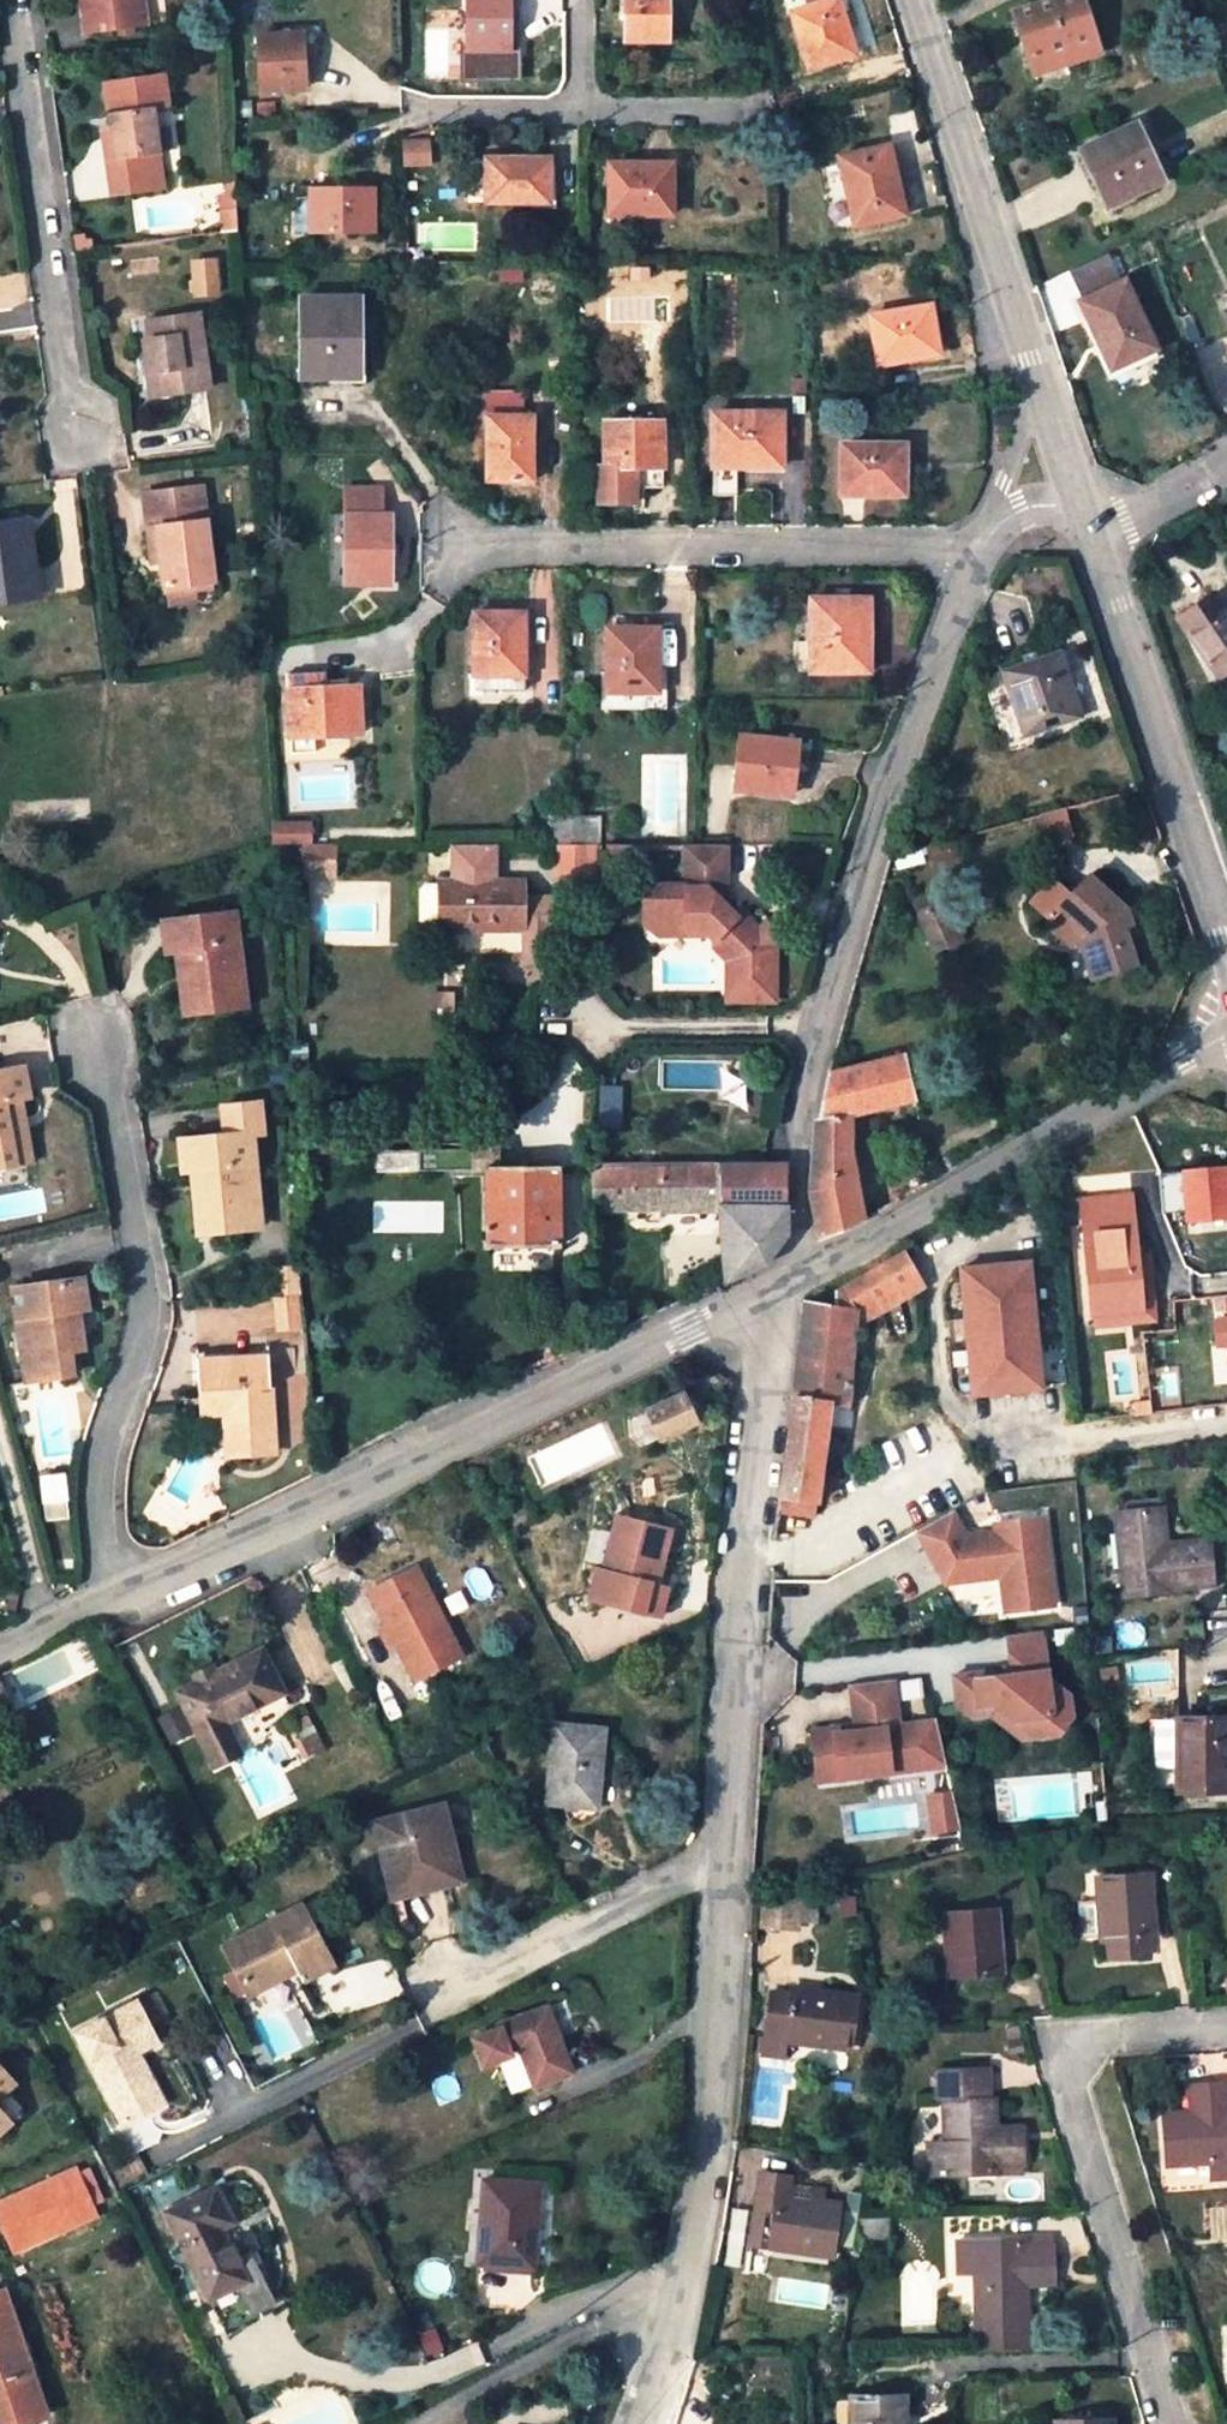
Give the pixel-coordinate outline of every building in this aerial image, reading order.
[(143,0),(86,0),(90,26),(146,18),(143,0)] [(469,55),(512,55),(510,0),(468,0),(469,55)] [(626,43),(669,43),(669,0),(627,0),(626,43)] [(792,12),(809,69),(855,55),(838,0),(832,0),(792,12)] [(1029,59),(1068,45),(1072,59),(1100,49),(1083,0),(1054,0),(1013,14),(1029,59)] [(301,33),(259,35),(264,91),(305,88),(301,33)] [(1068,45),(1029,59),(1034,72),(1072,59),(1068,45)] [(512,55),(469,55),(466,55),(467,78),(518,77),(518,54),(512,55)] [(101,85),(105,116),(167,107),(163,76),(101,85)] [(163,193),(161,174),(145,175),(144,159),(158,157),(152,109),(105,116),(109,139),(98,140),(106,201),(163,193)] [(1137,125),(1083,149),(1108,207),(1164,182),(1137,125)] [(430,166),(429,138),(408,138),(404,144),(404,160),(410,167),(430,166)] [(890,146),(838,157),(854,227),(905,216),(890,146)] [(145,175),(161,174),(158,157),(144,159),(145,175)] [(551,159),(488,159),(487,204),(550,203),(551,159)] [(610,215),(633,215),(672,214),(671,163),(610,164),(610,215)] [(375,189),(310,190),(310,233),(375,232),(375,189)] [(228,200),(219,201),(221,238),(239,236),(236,191),(227,191),(228,200)] [(633,215),(610,215),(609,227),(633,226),(633,215)] [(214,259),(190,260),(193,293),(216,291),(214,259)] [(1127,284),(1082,305),(1115,374),(1160,351),(1127,284)] [(361,296),(301,296),(301,375),(360,376),(361,296)] [(932,307),(871,316),(879,364),(940,354),(932,307)] [(146,323),(148,343),(156,397),(208,391),(198,317),(146,323)] [(148,398),(156,397),(148,343),(141,343),(148,398)] [(533,480),(533,437),(524,437),(525,418),(524,394),(488,394),(487,480),(533,480)] [(782,414),(716,414),(714,497),(739,498),(740,467),(782,468),(782,414)] [(524,437),(533,437),(533,418),(525,418),(524,437)] [(663,423),(606,423),(606,466),(639,467),(663,467),(663,423)] [(904,445),(844,444),(844,494),(903,495),(904,445)] [(606,466),(599,466),(599,497),(639,498),(639,467),(606,466)] [(161,552),(163,564),(166,591),(213,584),(201,490),(144,497),(152,553),(161,552)] [(346,491),(346,515),(382,515),(382,491),(346,491)] [(329,585),(345,585),(346,515),(330,515),(329,585)] [(382,515),(346,515),(345,585),(393,586),(394,516),(382,515)] [(27,600),(23,573),(36,571),(29,521),(0,525),(0,604),(27,600)] [(161,552),(152,553),(154,566),(163,564),(161,552)] [(23,573),(27,600),(39,599),(36,571),(23,573)] [(1182,619),(1219,676),(1226,671),(1226,612),(1216,596),(1182,619)] [(871,601),(814,600),(813,673),(870,674),(871,601)] [(524,615),(476,614),(474,675),(477,675),(477,689),(501,689),(501,676),(524,676),(524,615)] [(666,711),(666,693),(658,693),(658,671),(657,629),(609,629),(609,691),(604,692),(604,711),(666,711)] [(1025,737),(1083,719),(1061,651),(1003,669),(1025,737)] [(658,693),(666,693),(666,671),(658,671),(658,693)] [(287,676),(288,691),(327,689),(326,673),(287,676)] [(291,738),(315,736),(362,734),(359,687),(327,689),(288,691),(291,738)] [(316,753),(315,736),(291,738),(291,755),(316,753)] [(796,741),(740,737),(737,790),(793,794),(796,741)] [(551,843),(556,843),(580,843),(579,816),(550,816),(551,843)] [(579,816),(580,843),(588,843),(595,843),(606,844),(608,844),(607,816),(579,816)] [(274,821),(274,843),(303,843),(312,843),(312,821),(274,821)] [(303,843),(303,861),(334,861),(334,843),(312,843),(303,843)] [(452,843),(452,881),(496,880),(496,843),(452,843)] [(580,843),(556,843),(557,875),(564,882),(596,882),(595,843),(588,843),(580,843)] [(656,917),(656,940),(672,939),(681,934),(698,933),(715,940),(714,946),(731,962),(761,931),(739,908),(733,914),(715,896),(726,884),(726,844),(695,844),(684,844),(684,888),(642,888),(642,917),(656,917)] [(334,861),(303,861),(302,876),(334,876),(334,861)] [(1066,906),(1095,932),(1108,974),(1143,962),(1133,925),(1138,923),(1140,922),(1140,921),(1138,913),(1138,911),(1137,910),(1135,908),(1092,870),(1075,890),(1056,874),(1035,899),(1056,916),(1066,906)] [(552,901),(525,901),(524,880),(496,880),(452,881),(436,881),(437,932),(525,931),(526,966),(554,966),(552,901)] [(941,888),(910,900),(932,954),(963,942),(941,888)] [(191,945),(198,1008),(245,1002),(234,910),(163,918),(167,948),(173,947),(191,945)] [(656,917),(642,917),(642,939),(656,940),(656,917)] [(761,931),(731,962),(731,1002),(776,1002),(776,994),(779,994),(779,940),(768,938),(761,931)] [(1098,977),(1108,974),(1095,932),(1085,936),(1098,977)] [(520,951),(519,934),(494,934),(495,951),(520,951)] [(191,945),(173,947),(181,1009),(198,1008),(191,945)] [(821,1240),(870,1219),(852,1149),(851,1117),(917,1100),(906,1055),(829,1073),(818,1122),(811,1191),(821,1240)] [(16,1165),(5,1100),(22,1097),(29,1096),(23,1066),(0,1070),(0,1168),(16,1165)] [(5,1100),(16,1165),(33,1161),(22,1097),(5,1100)] [(216,1108),(219,1134),(262,1129),(259,1103),(216,1108)] [(208,1169),(214,1230),(261,1225),(250,1131),(219,1134),(181,1138),(185,1171),(190,1170),(208,1169)] [(484,1167),(484,1148),(416,1150),(417,1172),(485,1171),(487,1249),(560,1248),(559,1166),(501,1167),(484,1167)] [(501,1148),(484,1148),(484,1167),(501,1167),(501,1148)] [(722,1210),(787,1210),(789,1164),(763,1163),(594,1166),(595,1178),(598,1209),(659,1208),(660,1211),(722,1210)] [(585,1178),(595,1178),(594,1166),(585,1166),(585,1178)] [(1184,1171),(1187,1222),(1226,1219),(1226,1168),(1184,1171)] [(197,1231),(214,1230),(208,1169),(190,1170),(197,1231)] [(1093,1313),(1143,1308),(1131,1197),(1081,1201),(1093,1313)] [(787,1210),(722,1210),(725,1282),(727,1281),(752,1270),(765,1264),(786,1235),(787,1210)] [(837,1306),(858,1311),(856,1325),(922,1287),(903,1252),(838,1291),(837,1306)] [(277,1291),(300,1290),(298,1258),(275,1260),(277,1291)] [(1032,1263),(967,1269),(979,1396),(1044,1390),(1032,1263)] [(71,1377),(69,1354),(64,1314),(79,1312),(88,1311),(83,1280),(15,1290),(28,1382),(71,1377)] [(300,1290),(277,1291),(271,1292),(273,1320),(301,1317),(300,1290)] [(856,1325),(858,1311),(837,1306),(805,1301),(795,1396),(790,1429),(777,1512),(815,1514),(831,1405),(849,1408),(856,1325)] [(1144,1321),(1143,1308),(1093,1313),(1095,1326),(1144,1321)] [(84,1352),(79,1312),(64,1314),(69,1354),(84,1352)] [(1215,1320),(1216,1344),(1226,1343),(1226,1319),(1215,1320)] [(266,1355),(193,1357),(195,1391),(222,1391),(224,1418),(226,1452),(271,1451),(266,1355)] [(301,1413),(299,1378),(274,1379),(278,1438),(292,1437),(291,1414),(301,1413)] [(222,1391),(195,1391),(196,1419),(224,1418),(222,1391)] [(683,1398),(648,1415),(661,1441),(696,1423),(683,1398)] [(40,1474),(43,1519),(68,1518),(65,1472),(40,1474)] [(1166,1508),(1123,1512),(1126,1531),(1120,1532),(1127,1597),(1175,1593),(1174,1588),(1216,1585),(1212,1542),(1170,1546),(1166,1508)] [(955,1509),(919,1530),(931,1551),(939,1546),(948,1562),(940,1567),(947,1581),(1002,1576),(1005,1607),(1055,1601),(1045,1514),(995,1521),(991,1517),(961,1521),(955,1509)] [(587,1598),(645,1612),(653,1580),(657,1581),(670,1524),(622,1513),(607,1569),(595,1566),(587,1598)] [(409,1565),(370,1585),(380,1602),(372,1606),(411,1681),(459,1658),(409,1565)] [(669,1583),(657,1581),(653,1580),(645,1612),(661,1616),(669,1583)] [(1041,1630),(1006,1635),(1008,1667),(948,1675),(952,1705),(967,1717),(980,1715),(1002,1701),(1011,1708),(1012,1719),(1036,1737),(1057,1735),(1071,1717),(1068,1695),(1048,1680),(1041,1630)] [(203,1742),(227,1730),(222,1721),(280,1692),(259,1651),(178,1693),(203,1742)] [(892,1680),(849,1686),(855,1732),(834,1735),(833,1730),(810,1733),(813,1761),(836,1758),(839,1780),(917,1770),(911,1725),(897,1727),(892,1680)] [(980,1715),(967,1717),(1021,1739),(1036,1737),(1012,1719),(1011,1708),(1002,1701),(980,1715)] [(1180,1763),(1180,1714),(1158,1714),(1157,1762),(1180,1763)] [(1180,1714),(1180,1763),(1180,1788),(1226,1788),(1226,1714),(1180,1714)] [(307,1715),(286,1727),(305,1760),(326,1749),(307,1715)] [(935,1722),(911,1725),(917,1770),(946,1766),(935,1722)] [(602,1729),(552,1723),(544,1801),(594,1806),(602,1729)] [(227,1730),(203,1742),(212,1761),(236,1749),(227,1730)] [(836,1758),(813,1761),(817,1783),(839,1780),(836,1758)] [(951,1790),(927,1794),(931,1830),(960,1827),(951,1790)] [(433,1833),(446,1883),(459,1880),(439,1803),(433,1805),(440,1832),(433,1833)] [(397,1894),(446,1883),(433,1833),(440,1832),(433,1805),(370,1819),(382,1865),(389,1863),(397,1894)] [(1150,1870),(1099,1877),(1105,1940),(1112,1939),(1114,1960),(1152,1955),(1150,1935),(1158,1934),(1150,1870)] [(801,1891),(768,1899),(764,1922),(799,1927),(800,1919),(820,1921),(824,1892),(804,1890),(801,1891)] [(247,1994),(295,1969),(292,1963),(321,1948),(298,1903),(222,1943),(247,1994)] [(1000,1908),(945,1913),(950,1977),(958,1977),(960,1996),(1000,1992),(998,1974),(1005,1973),(1000,1908)] [(292,1963),(295,1969),(300,1980),(330,1964),(321,1948),(292,1963)] [(854,1993),(791,1987),(789,1994),(770,1992),(763,2052),(782,2055),(784,2039),(849,2045),(854,1993)] [(144,2065),(137,2050),(131,2038),(148,2029),(135,2002),(76,2032),(123,2124),(149,2111),(130,2072),(144,2065)] [(558,2002),(548,2006),(559,2034),(569,2031),(558,2002)] [(571,2065),(559,2034),(548,2006),(499,2025),(512,2055),(523,2051),(534,2078),(571,2065)] [(499,2025),(471,2036),(484,2066),(512,2055),(499,2025)] [(131,2038),(137,2050),(154,2040),(148,2029),(131,2038)] [(19,2085),(0,2065),(0,2102),(19,2085)] [(130,2072),(149,2111),(163,2104),(144,2065),(130,2072)] [(948,2070),(949,2095),(1001,2093),(1000,2067),(948,2070)] [(1205,2083),(1207,2109),(1189,2111),(1164,2113),(1167,2164),(1210,2162),(1211,2177),(1226,2176),(1226,2082),(1205,2083)] [(1187,2084),(1189,2111),(1207,2109),(1205,2083),(1187,2084)] [(1030,2161),(1029,2137),(1003,2138),(1002,2122),(1001,2093),(949,2095),(951,2137),(934,2138),(934,2174),(1002,2172),(1002,2162),(1030,2161)] [(13,2120),(0,2106),(0,2131),(13,2120)] [(1029,2121),(1002,2122),(1003,2138),(1029,2137),(1029,2121)] [(1208,2181),(1207,2166),(1165,2169),(1166,2184),(1208,2181)] [(761,2168),(759,2181),(780,2184),(779,2195),(807,2199),(807,2191),(798,2190),(800,2174),(761,2168)] [(0,2207),(0,2226),(15,2259),(102,2219),(80,2170),(0,2207)] [(540,2181),(484,2177),(478,2258),(534,2263),(540,2181)] [(771,2240),(770,2246),(832,2255),(839,2204),(822,2201),(823,2190),(807,2188),(807,2191),(807,2199),(779,2195),(780,2184),(759,2181),(750,2237),(771,2240)] [(218,2183),(166,2209),(208,2297),(236,2284),(250,2314),(274,2302),(250,2250),(237,2256),(221,2224),(234,2217),(218,2183)] [(771,2240),(750,2237),(749,2243),(770,2246),(771,2240)] [(1031,2311),(1030,2286),(1029,2269),(1060,2268),(1059,2246),(1030,2246),(1029,2239),(961,2240),(963,2280),(979,2280),(979,2312),(1031,2311)] [(1029,2269),(1030,2286),(1060,2285),(1060,2268),(1029,2269)] [(0,2294),(0,2423),(30,2423),(48,2417),(7,2292),(0,2294)] [(1031,2311),(979,2312),(980,2354),(1032,2353),(1031,2311)] [(850,2397),(850,2423),(905,2423),(905,2397),(850,2397)]
